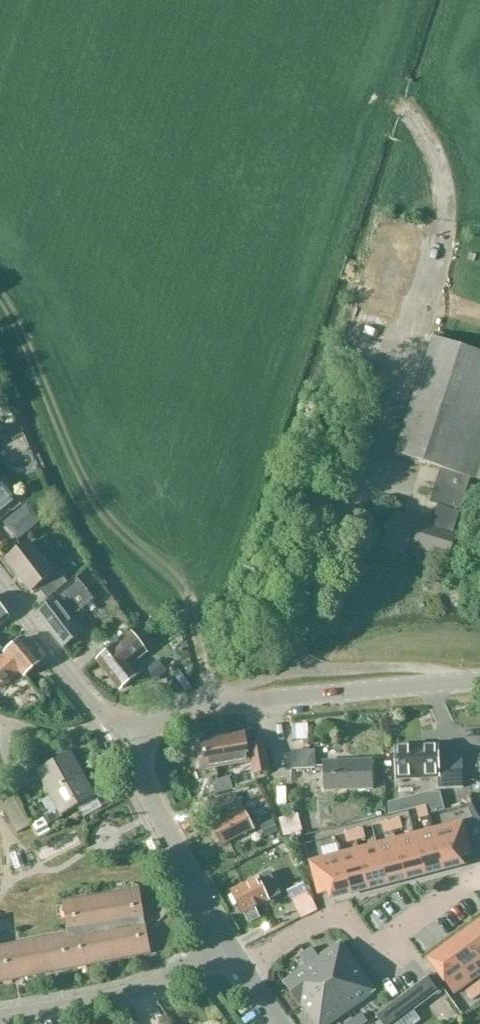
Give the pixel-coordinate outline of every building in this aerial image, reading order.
[(471,479),(475,480),(475,479),(479,481),(479,354),(434,339),(396,454),(440,469),(471,479)] [(443,507),(436,526),(454,531),(471,479),(440,469),(430,503),(443,507)] [(13,501),(14,497),(3,485),(0,484),(0,512),(13,501)] [(34,535),(51,517),(34,501),(18,519),(34,535)] [(454,531),(436,526),(393,512),(382,549),(404,556),(409,545),(450,558),(457,532),(454,531)] [(47,600),(52,596),(68,583),(57,570),(52,573),(29,543),(7,560),(31,592),(38,586),(47,600)] [(69,584),(68,583),(52,596),(55,600),(37,614),(63,648),(82,633),(68,615),(73,612),(75,615),(93,600),(76,578),(69,584)] [(10,618),(0,606),(0,626),(10,618)] [(147,653),(132,634),(99,660),(119,688),(123,688),(140,675),(132,664),(147,653)] [(6,652),(0,657),(0,688),(2,690),(21,673),(24,677),(42,661),(24,638),(6,652)] [(159,675),(154,669),(142,678),(147,685),(159,675)] [(51,711),(47,705),(40,709),(44,716),(51,711)] [(251,763),(252,768),(253,775),(268,773),(264,747),(250,749),(248,738),(206,745),(210,770),(251,763)] [(309,750),(308,740),(291,740),(292,751),(290,751),(291,770),(316,769),(315,750),(309,750)] [(439,753),(439,744),(394,746),(396,781),(437,779),(438,789),(464,788),(462,752),(439,753)] [(38,778),(48,794),(84,776),(79,769),(81,768),(72,752),(36,772),(35,770),(21,778),(25,786),(38,778)] [(373,791),(372,759),(322,761),(323,792),(373,791)] [(95,796),(84,776),(48,794),(57,811),(43,819),(47,826),(62,818),(61,816),(95,796)] [(4,798),(0,800),(0,802),(17,833),(31,826),(13,793),(4,798)] [(444,810),(440,793),(427,793),(388,803),(388,816),(417,809),(426,807),(428,814),(444,810)] [(419,819),(429,817),(428,814),(426,807),(417,809),(419,819)] [(223,843),(251,829),(243,812),(215,826),(223,843)] [(303,832),(298,814),(279,819),(284,837),(303,832)] [(391,822),(394,832),(403,829),(400,819),(391,822)] [(278,832),(273,820),(260,826),(265,838),(278,832)] [(433,829),(443,870),(463,865),(461,857),(472,854),(463,821),(433,829)] [(394,832),(391,822),(382,824),(385,834),(394,832)] [(363,829),(354,831),(356,841),(365,839),(363,829)] [(414,834),(425,874),(443,870),(433,829),(414,834)] [(347,844),(356,841),(354,831),(345,834),(347,844)] [(406,879),(425,874),(414,834),(396,839),(406,879)] [(396,839),(377,844),(388,884),(406,879),(396,839)] [(377,844),(358,849),(369,889),(388,884),(377,844)] [(358,849),(340,854),(350,894),(369,889),(358,849)] [(264,866),(271,877),(282,884),(297,873),(285,853),(264,866)] [(340,854),(309,862),(312,871),(323,868),(331,899),(350,894),(340,854)] [(255,906),(275,897),(267,879),(260,882),(258,878),(231,891),(242,914),(244,912),(249,922),(260,917),(255,906)] [(151,952),(145,917),(141,889),(64,901),(69,933),(0,947),(0,982),(151,952)] [(477,927),(462,938),(479,963),(479,930),(477,927)] [(471,983),(479,976),(479,963),(462,938),(446,949),(471,983)] [(343,940),(314,960),(330,983),(359,962),(343,940)] [(454,995),(471,983),(446,949),(430,961),(454,995)] [(330,983),(314,960),(286,981),(302,1003),(330,983)] [(375,984),(359,962),(330,983),(346,1005),(375,984)] [(411,1013),(444,989),(433,974),(376,1014),(383,1023),(395,1023),(411,1013)] [(330,983),(302,1003),(317,1023),(320,1023),(346,1005),(330,983)] [(472,1001),(479,995),(474,987),(466,992),(472,1001)] [(367,1020),(363,1014),(355,1019),(358,1023),(361,1023),(367,1020)]
